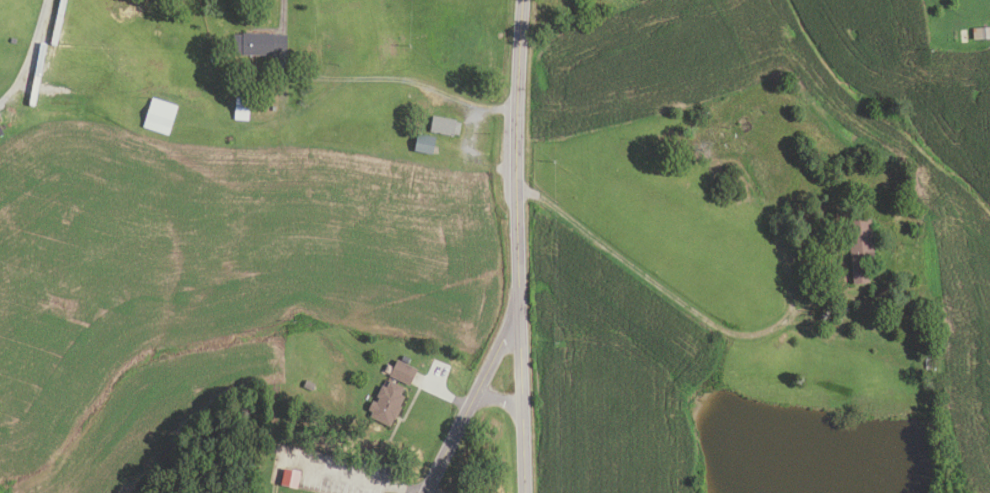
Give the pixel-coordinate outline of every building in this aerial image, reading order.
[(972,38),(989,38),(989,29),(972,29),(972,38)] [(232,34),(232,54),(284,54),(284,34),(232,34)] [(176,105),(150,97),(141,126),(166,135),(176,105)] [(234,118),(246,118),(246,98),(234,98),(234,118)] [(456,136),(458,120),(431,116),(428,131),(456,136)] [(413,149),(429,154),(434,139),(417,134),(413,149)] [(870,219),(847,220),(849,284),(872,283),(870,219)] [(388,376),(408,384),(415,368),(395,360),(388,376)] [(368,418),(392,425),(403,387),(380,379),(368,418)]
